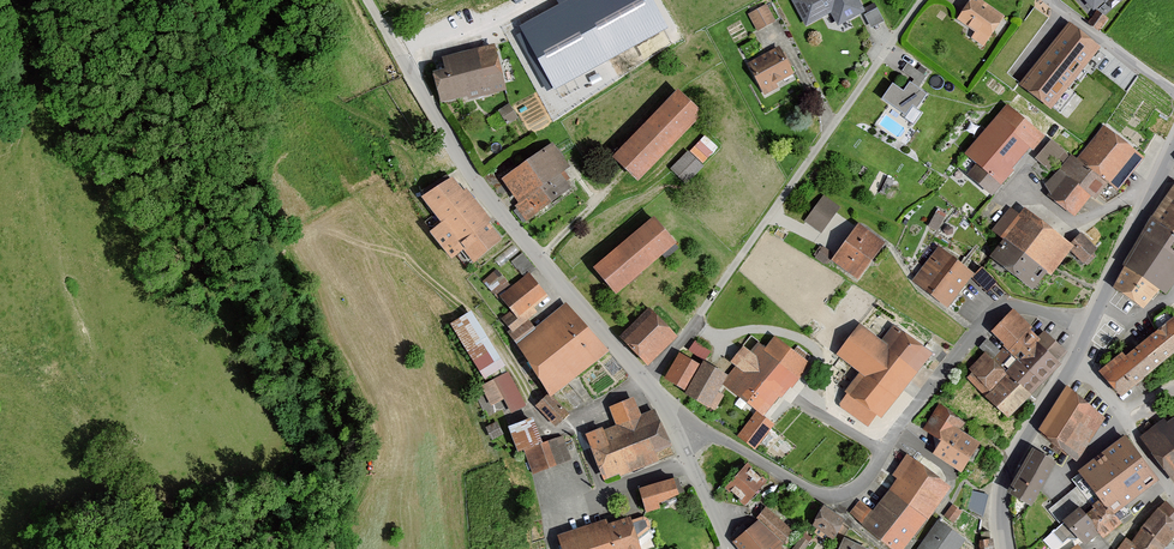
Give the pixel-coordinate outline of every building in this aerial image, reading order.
[(519,26),(554,90),(668,28),(653,0),(557,0),(559,5),(519,26)] [(806,26),(831,14),(837,26),(865,12),(859,0),(792,0),(806,26)] [(975,0),(970,0),(957,21),(974,32),(970,39),(985,48),(1004,18),(975,0)] [(1094,13),(1109,0),(1083,0),(1094,13)] [(767,6),(749,15),(757,31),(775,22),(767,6)] [(877,10),(865,16),(871,29),(883,22),(877,10)] [(1070,25),(1020,87),(1051,112),(1101,50),(1070,25)] [(507,90),(495,44),(443,57),(446,68),(434,71),(442,102),(467,96),(468,100),(507,90)] [(780,47),(747,64),(764,96),(797,79),(780,47)] [(543,78),(529,84),(535,95),(548,89),(543,78)] [(902,93),(891,85),(881,100),(904,116),(911,106),(915,109),(925,94),(909,83),(902,93)] [(675,91),(610,159),(635,183),(701,115),(675,91)] [(509,105),(498,112),(506,126),(517,119),(509,105)] [(1043,138),(1007,106),(964,155),(1001,187),(1043,138)] [(1077,162),(1070,157),(1042,194),(1075,218),(1089,199),(1094,202),(1106,186),(1117,194),(1144,159),(1102,128),(1077,162)] [(1064,153),(1050,141),(1034,161),(1048,172),(1064,153)] [(551,144),(501,181),(518,203),(514,206),(527,222),(569,190),(558,176),(569,168),(551,144)] [(705,168),(688,152),(669,171),(687,187),(705,168)] [(449,177),(419,200),(437,224),(427,232),(447,259),(460,250),(469,263),(498,241),(486,224),(489,222),(464,189),(460,193),(449,177)] [(1112,289),(1143,313),(1159,292),(1165,297),(1173,285),(1173,186),(1149,219),(1112,289)] [(840,208),(823,196),(804,222),(821,234),(840,208)] [(940,206),(932,225),(940,228),(948,209),(940,206)] [(1011,208),(993,233),(1005,243),(991,259),(1029,291),(1044,274),(1049,277),(1071,251),(1084,265),(1098,250),(1082,234),(1069,245),(1025,209),(1019,216),(1011,208)] [(651,218),(590,269),(613,296),(674,245),(651,218)] [(884,243),(857,224),(829,262),(856,281),(884,243)] [(973,274),(938,248),(912,282),(947,309),(973,274)] [(500,293),(512,278),(496,265),(484,280),(500,293)] [(996,282),(981,269),(971,279),(987,293),(996,282)] [(547,297),(529,274),(498,299),(508,312),(500,319),(511,332),(536,312),(533,308),(547,297)] [(605,354),(566,305),(511,348),(550,397),(605,354)] [(650,309),(618,338),(645,367),(677,338),(650,309)] [(987,353),(964,376),(1008,418),(1062,364),(1059,361),(1068,351),(1045,330),(1039,336),(1012,309),(988,333),(1013,358),(1002,368),(987,353)] [(469,312),(448,326),(482,380),(503,366),(469,312)] [(1099,372),(1120,400),(1173,354),(1173,316),(1099,372)] [(881,342),(858,325),(835,357),(860,375),(837,407),(872,432),(930,354),(892,326),(881,342)] [(690,348),(708,358),(714,347),(696,337),(690,348)] [(807,365),(775,337),(764,349),(758,343),(749,353),(742,347),(728,364),(735,369),(723,383),(755,412),(762,417),(807,365)] [(698,366),(677,354),(661,382),(706,408),(725,376),(701,362),(698,366)] [(508,373),(480,387),(491,407),(503,401),(508,412),(524,404),(508,373)] [(1106,417),(1065,390),(1036,434),(1077,461),(1106,417)] [(547,396),(534,409),(555,429),(568,416),(547,396)] [(613,425),(584,434),(602,481),(675,454),(657,411),(640,412),(634,398),(607,410),(613,425)] [(965,423),(938,407),(922,432),(939,442),(930,456),(960,474),(979,444),(959,432),(965,423)] [(755,450),(773,425),(762,417),(755,412),(737,437),(755,450)] [(1140,441),(1173,481),(1173,413),(1140,441)] [(531,419),(506,428),(516,455),(524,452),(533,476),(572,462),(562,436),(540,444),(531,419)] [(1138,496),(1158,480),(1123,438),(1065,485),(1071,492),(1051,507),(1083,546),(1098,535),(1103,541),(1145,506),(1138,496)] [(1056,464),(1035,450),(1008,494),(1030,507),(1056,464)] [(848,516),(891,548),(904,548),(950,489),(906,455),(890,476),(896,481),(872,512),(858,502),(848,516)] [(765,483),(744,466),(723,490),(744,507),(765,483)] [(669,479),(636,491),(644,514),(658,510),(656,505),(676,497),(669,479)] [(985,511),(988,490),(972,488),(968,508),(985,511)] [(766,508),(756,518),(784,546),(795,535),(766,508)] [(842,524),(821,509),(809,527),(830,541),(842,524)] [(1156,510),(1132,544),(1124,538),(1117,548),(1165,548),(1173,536),(1173,522),(1156,510)] [(554,537),(558,548),(636,548),(626,518),(606,525),(604,520),(554,537)] [(731,543),(736,548),(781,548),(756,521),(731,543)] [(937,521),(917,548),(959,548),(965,541),(937,521)] [(979,541),(978,548),(994,548),(993,539),(979,541)] [(843,540),(838,548),(861,548),(843,540)]
